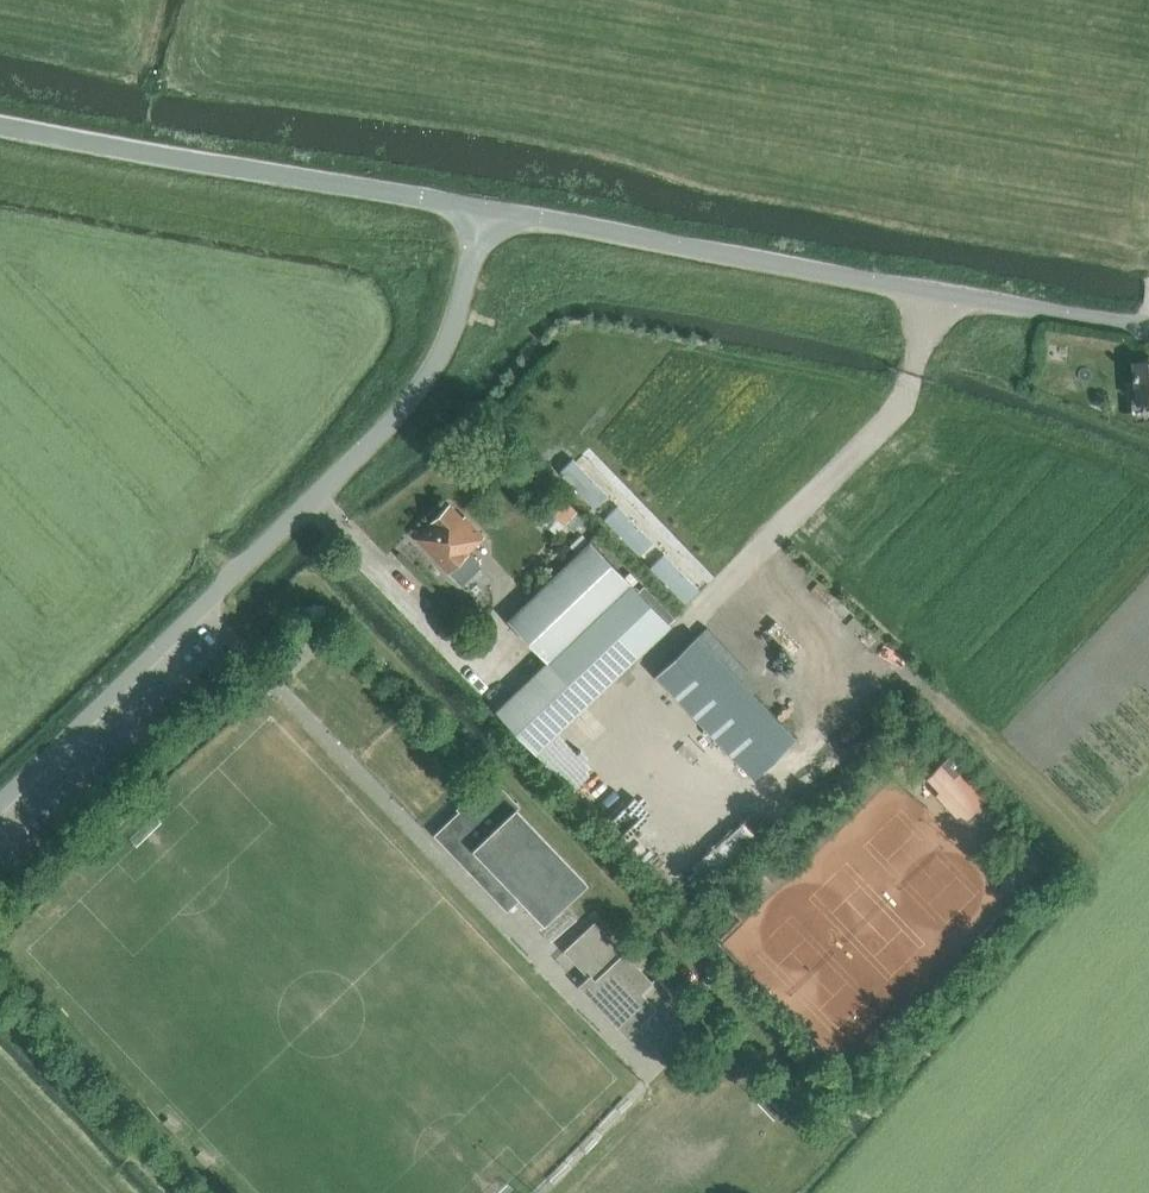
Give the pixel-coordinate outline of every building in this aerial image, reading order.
[(1133,363),(1136,403),(1148,402),(1148,362),(1133,363)] [(607,494),(574,460),(561,473),(594,507),(607,494)] [(550,509),(565,523),(577,511),(562,497),(550,509)] [(416,538),(449,573),(462,587),(482,568),(468,553),(484,537),(465,517),(463,519),(449,505),(429,524),(431,526),(416,538)] [(639,554),(652,541),(619,507),(606,520),(639,554)] [(547,662),(588,705),(671,626),(591,542),(508,621),(547,662)] [(652,568),(686,602),(699,589),(665,555),(652,568)] [(659,668),(757,773),(799,734),(701,629),(659,668)] [(496,712),(536,754),(588,705),(547,662),(496,712)] [(944,802),(963,822),(987,799),(948,758),(927,778),(947,799),(944,802)] [(435,835),(507,911),(520,899),(545,924),(588,883),(517,809),(519,806),(493,779),(468,803),(465,801),(457,809),(459,811),(435,835)] [(624,953),(611,939),(595,922),(564,951),(593,982),(583,991),(628,1038),(638,1029),(667,1060),(690,1038),(680,1028),(693,1016),(656,977),(652,981),(624,952),(624,953)]
